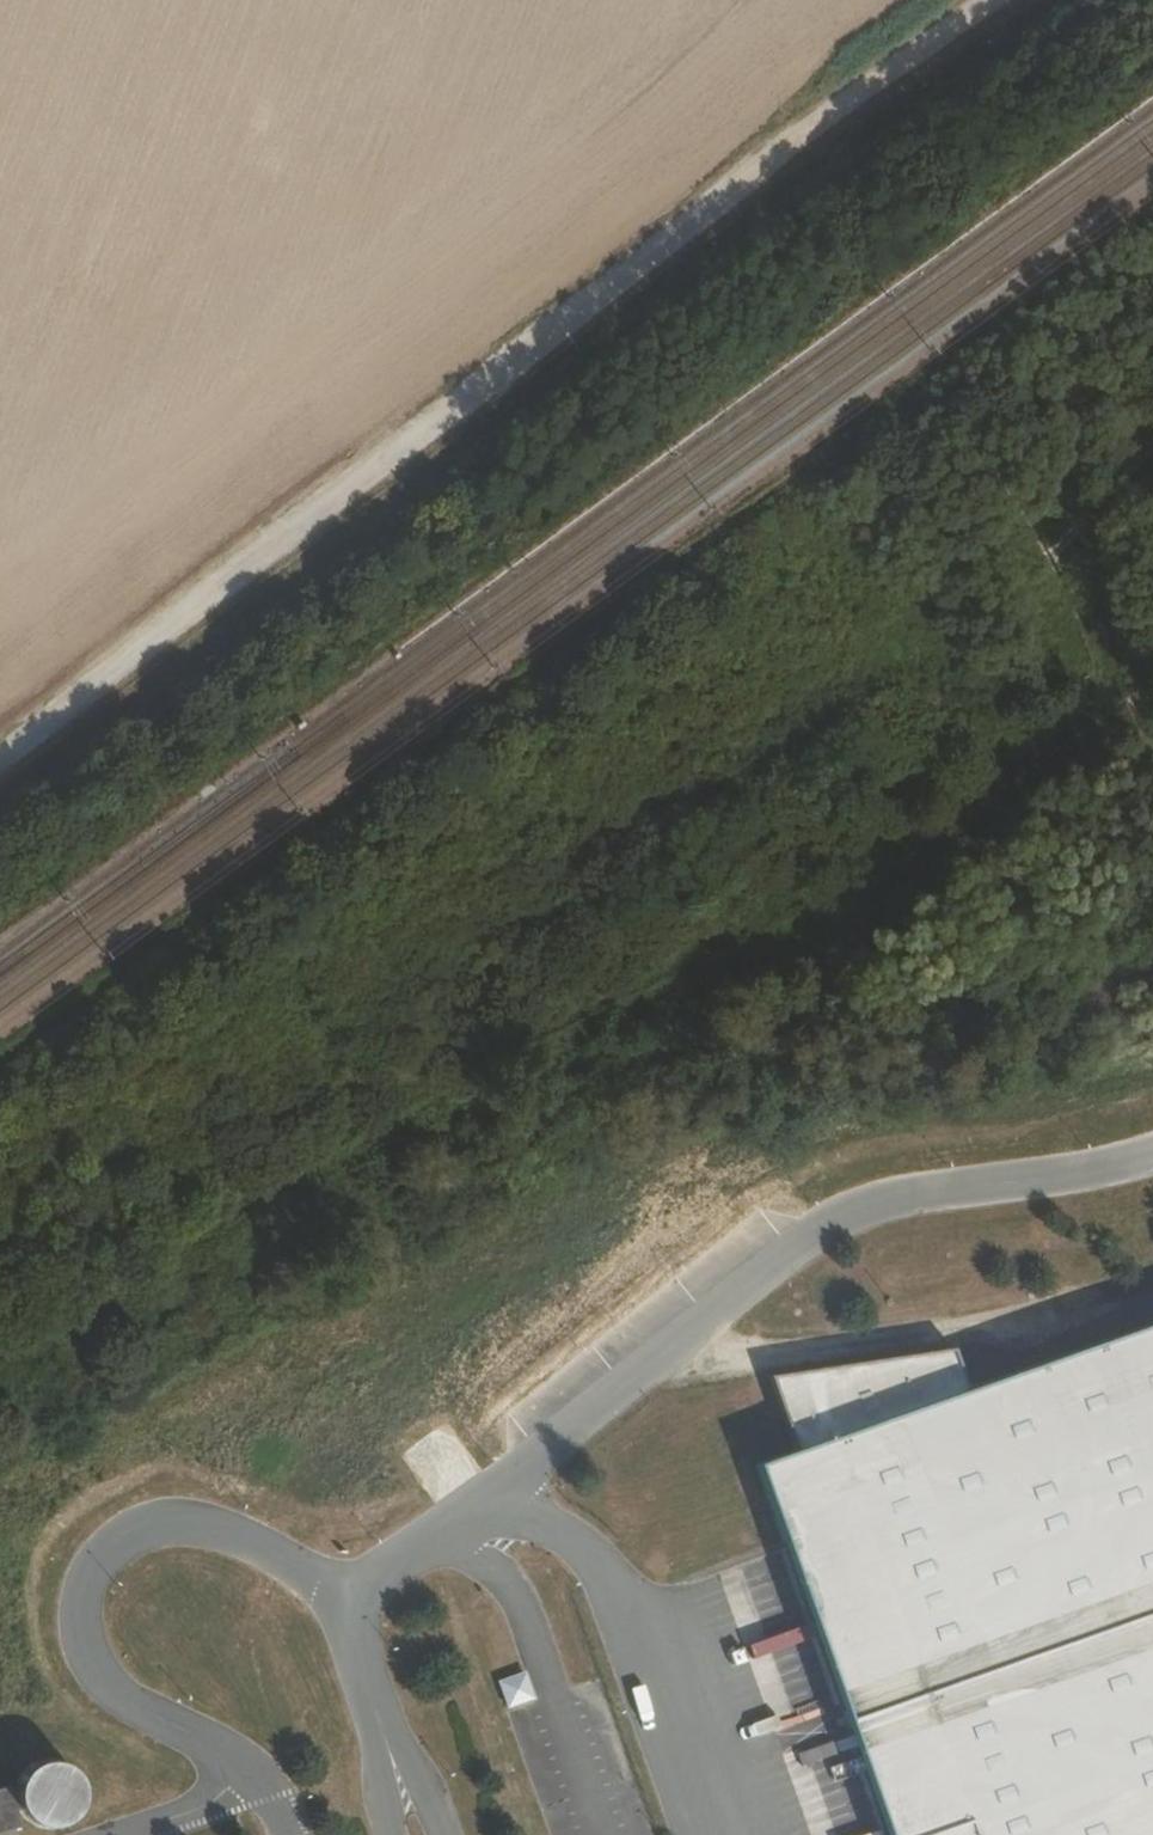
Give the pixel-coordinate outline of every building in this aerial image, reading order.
[(1050,1349),(966,1376),(954,1343),(777,1369),(789,1444),(763,1458),(841,1682),(894,1834),(1152,1834),(1152,1316),(1050,1349)] [(506,1708),(535,1698),(526,1669),(497,1679),(506,1708)] [(809,1719),(839,1705),(833,1692),(803,1707),(809,1719)] [(66,1755),(10,1773),(29,1832),(85,1814),(66,1755)] [(0,1788),(0,1819),(14,1812),(1,1787),(0,1788)]
